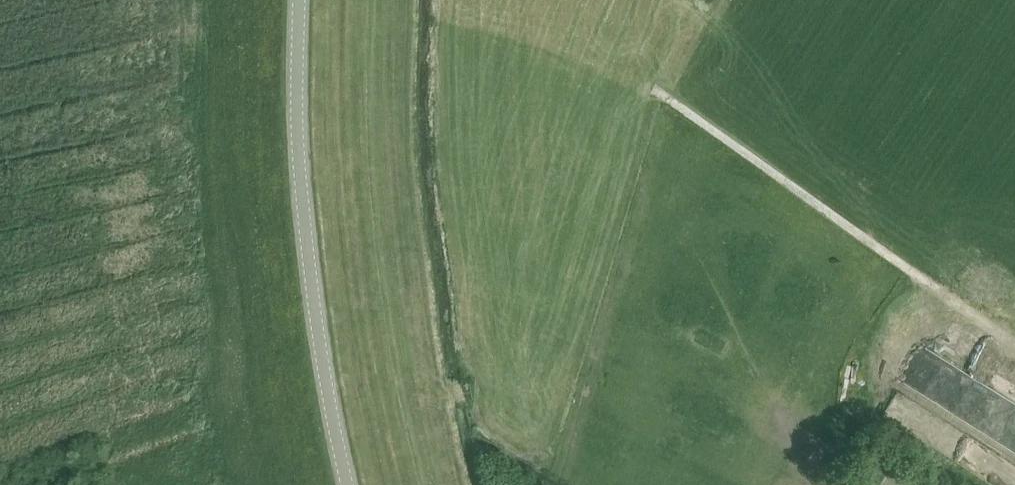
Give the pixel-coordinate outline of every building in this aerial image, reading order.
[(889,450),(868,484),(870,484),(903,484),(915,467),(889,450)] [(924,476),(917,484),(938,484),(924,476)]
